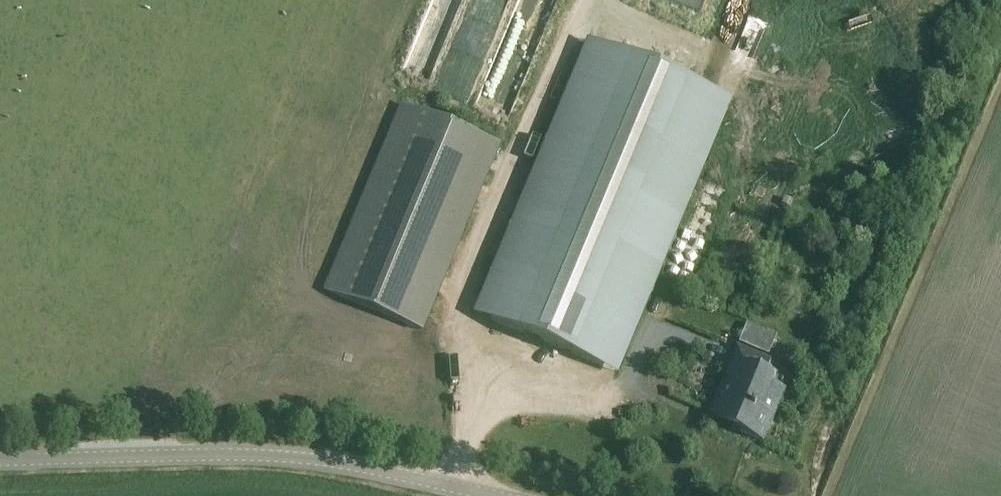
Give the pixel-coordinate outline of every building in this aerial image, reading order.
[(767,1),(763,10),(778,16),(782,7),(767,1)] [(422,86),(445,27),(423,18),(399,77),(422,86)] [(503,119),(534,32),(503,21),(472,108),(503,119)] [(455,25),(456,44),(482,43),(481,24),(455,25)] [(584,47),(476,317),(622,376),(730,106),(584,47)] [(430,86),(460,97),(464,85),(434,75),(430,86)] [(406,105),(330,296),(422,333),(499,142),(406,105)] [(747,326),(738,347),(768,359),(777,339),(747,326)] [(737,349),(710,414),(742,427),(740,433),(763,443),(785,390),(763,381),(771,363),(737,349)]
